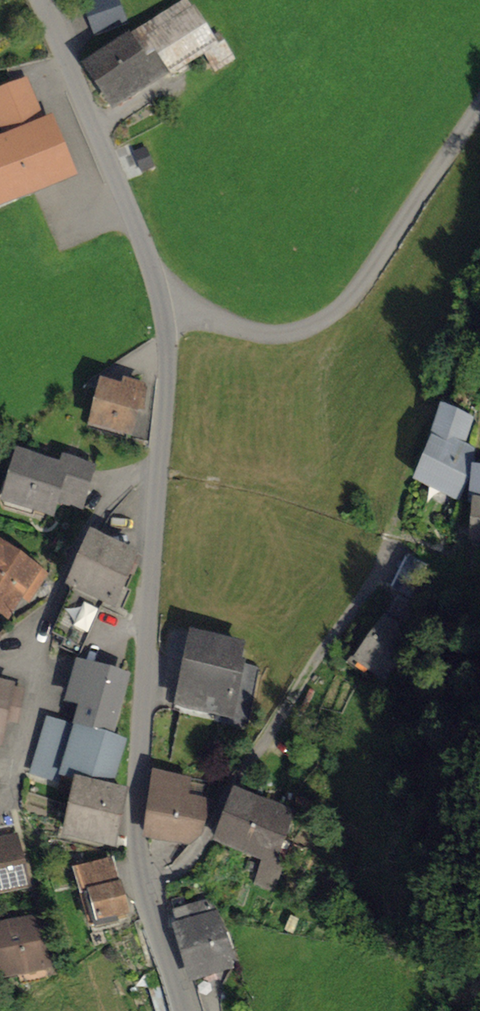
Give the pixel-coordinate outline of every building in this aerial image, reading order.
[(196,3),(93,71),(123,117),(226,48),(196,3)] [(25,83),(0,94),(0,124),(8,142),(0,146),(0,208),(72,178),(49,123),(43,126),(25,83)] [(140,399),(95,388),(85,428),(131,439),(140,399)] [(445,409),(417,483),(473,504),(479,485),(479,422),(445,409)] [(4,453),(0,471),(0,509),(53,522),(63,484),(93,491),(99,467),(62,458),(60,466),(4,453)] [(139,553),(92,533),(72,578),(79,581),(57,631),(84,643),(102,600),(116,606),(139,553)] [(0,548),(0,625),(3,627),(22,598),(32,605),(48,579),(0,548)] [(421,640),(390,622),(364,667),(393,684),(421,640)] [(256,651),(186,638),(173,708),(243,721),(256,651)] [(132,683),(92,671),(77,722),(117,734),(132,683)] [(0,685),(0,723),(16,725),(22,688),(0,685)] [(133,742),(46,722),(35,770),(121,791),(133,742)] [(197,779),(163,772),(150,832),(205,844),(214,802),(193,797),(197,779)] [(124,795),(59,781),(47,836),(112,850),(124,795)] [(302,809),(228,790),(214,844),(270,859),(265,879),(282,884),(302,809)] [(0,836),(0,895),(26,889),(14,833),(0,836)] [(111,862),(64,872),(74,925),(122,915),(111,862)] [(232,909),(179,926),(197,984),(250,967),(232,909)] [(0,922),(0,978),(53,969),(44,915),(0,922)]
